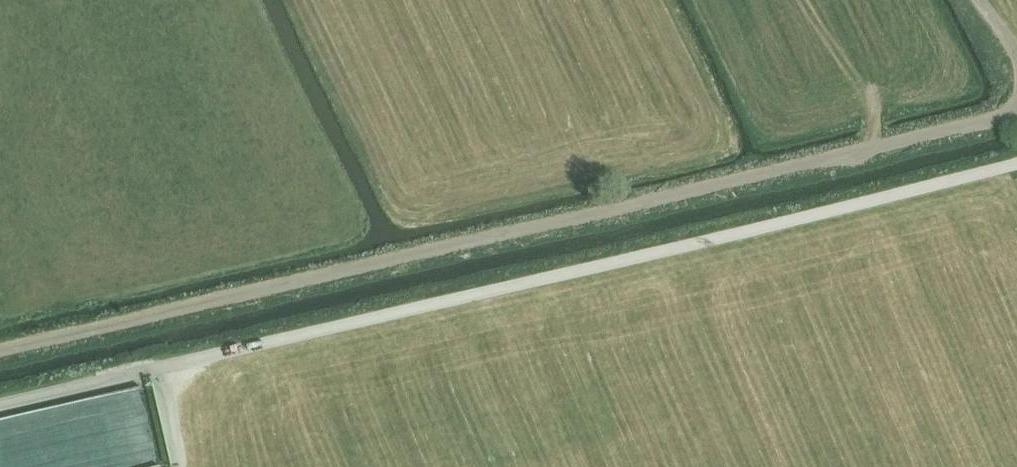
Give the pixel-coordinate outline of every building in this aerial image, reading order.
[(18,440),(20,450),(24,449),(26,435),(41,437),(45,436),(50,457),(51,457),(53,466),(134,466),(165,460),(150,389),(0,422),(0,424),(19,427),(22,439),(18,440)]
